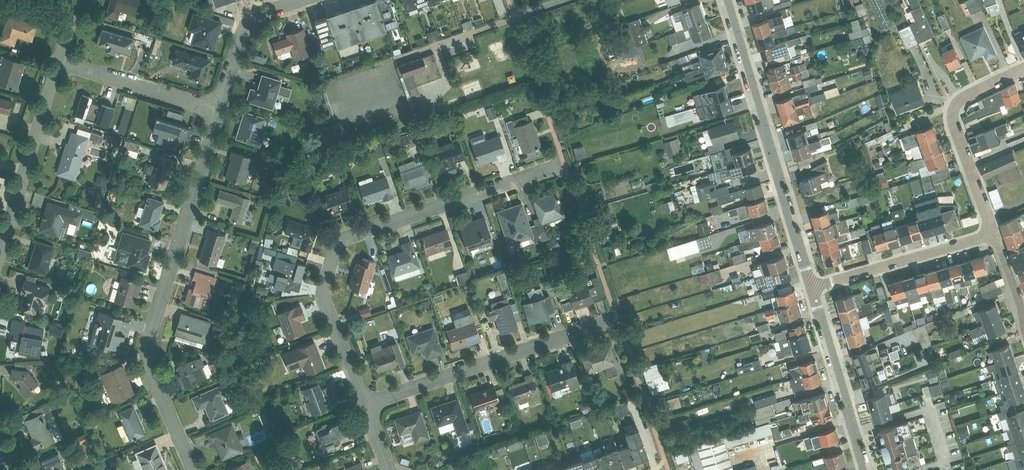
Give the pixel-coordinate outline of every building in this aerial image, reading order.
[(146,1),(144,0),(112,0),(106,17),(118,21),(121,12),(140,18),(146,1)] [(397,24),(391,4),(392,2),(389,0),(380,0),(376,2),(385,28),(397,24)] [(417,7),(414,0),(402,0),(405,11),(417,7)] [(427,0),(414,0),(417,7),(418,11),(429,7),(429,5),(427,0)] [(668,2),(667,2),(669,9),(682,4),(680,0),(667,0),(668,2)] [(775,6),(773,0),(757,0),(747,3),(750,14),(775,6)] [(921,7),(917,0),(912,0),(909,1),(913,11),(921,7)] [(965,2),(971,15),(982,10),(977,0),(969,0),(965,2)] [(999,9),(996,0),(984,0),(989,13),(999,9)] [(789,1),(778,4),(780,10),(786,9),(791,7),(789,1)] [(385,28),(376,2),(364,6),(374,36),(386,32),(385,28)] [(855,7),(859,18),(867,15),(863,4),(855,7)] [(671,16),(676,33),(707,21),(701,5),(671,16)] [(362,40),(374,36),(364,6),(351,10),(362,40)] [(918,44),(935,37),(921,7),(913,11),(911,11),(916,22),(909,25),(910,26),(917,43),(918,44)] [(757,38),(787,29),(783,18),(789,16),(786,9),(780,10),(767,15),(769,21),(754,26),(757,38)] [(362,40),(351,10),(339,14),(349,45),(362,40)] [(616,11),(608,13),(611,22),(618,20),(616,11)] [(337,48),(349,45),(339,14),(327,18),(336,46),(337,48)] [(938,17),(944,31),(950,28),(944,14),(938,17)] [(192,44),(213,50),(222,24),(193,15),(188,31),(195,34),(192,44)] [(37,26),(7,17),(0,41),(0,43),(15,48),(18,38),(32,42),(37,26)] [(336,46),(327,18),(315,22),(324,50),(336,46)] [(640,19),(628,23),(630,28),(637,47),(641,46),(648,43),(640,19)] [(533,20),(528,21),(532,36),(537,34),(537,31),(539,31),(539,29),(540,29),(538,22),(534,23),(533,20)] [(851,22),(854,32),(861,30),(858,20),(851,22)] [(471,21),(462,24),(464,30),(463,30),(464,33),(475,29),(474,26),(473,27),(471,21)] [(693,42),(711,35),(707,21),(676,33),(667,36),(670,46),(678,43),(679,44),(692,39),(693,42)] [(757,38),(761,49),(776,45),(774,39),(801,31),(799,25),(787,29),(757,38)] [(917,43),(910,26),(899,31),(908,48),(917,43)] [(987,59),(996,55),(983,27),(962,37),(972,60),(984,54),(987,59)] [(628,58),(639,54),(637,47),(630,28),(619,32),(628,58)] [(861,30),(863,37),(866,44),(872,42),(868,28),(861,30)] [(160,32),(150,29),(148,36),(157,39),(160,32)] [(294,61),(312,55),(304,30),(286,35),(288,39),(273,44),(277,56),(291,51),(294,61)] [(437,30),(426,34),(429,43),(440,39),(437,30)] [(863,37),(861,30),(854,32),(849,34),(851,41),(863,37)] [(130,55),(134,40),(103,31),(101,37),(100,37),(97,46),(107,49),(106,53),(113,55),(115,51),(130,55)] [(764,61),(790,53),(788,48),(808,41),(806,36),(776,45),(761,49),(764,61)] [(851,41),(853,48),(866,44),(863,37),(851,41)] [(423,38),(416,40),(418,47),(425,45),(423,38)] [(950,70),(961,64),(952,42),(941,48),(950,70)] [(641,46),(637,47),(639,54),(641,59),(645,57),(641,46)] [(683,74),(685,74),(725,59),(722,49),(699,56),(701,61),(681,68),(683,74)] [(198,81),(203,83),(210,62),(177,52),(174,64),(194,70),(191,79),(196,80),(196,81),(198,81)] [(417,87),(442,78),(434,55),(397,68),(412,111),(424,106),(417,87)] [(688,55),(677,59),(679,65),(691,61),(688,55)] [(17,90),(25,64),(0,57),(0,85),(17,90)] [(706,78),(728,70),(725,59),(685,74),(687,82),(705,76),(706,78)] [(665,61),(658,64),(661,70),(667,67),(665,61)] [(767,70),(771,81),(807,71),(805,64),(791,68),(789,63),(767,70)] [(325,78),(321,69),(310,73),(313,82),(325,78)] [(774,93),(792,88),(791,83),(809,77),(807,71),(771,81),(774,93)] [(870,71),(864,72),(866,80),(872,79),(870,71)] [(512,74),(506,77),(509,83),(515,81),(512,74)] [(248,101),(274,109),(278,94),(288,98),(291,90),(280,87),(282,82),(263,77),(258,92),(251,90),(248,101)] [(815,78),(803,82),(805,88),(817,84),(823,83),(822,79),(816,80),(815,78)] [(817,84),(805,88),(806,94),(819,90),(817,84)] [(897,114),(925,104),(923,99),(923,98),(918,84),(890,94),(897,114)] [(978,102),(981,110),(1018,92),(1015,84),(978,102)] [(694,96),(697,108),(729,98),(725,85),(694,96)] [(318,88),(310,86),(309,93),(315,95),(318,88)] [(777,102),(781,114),(819,103),(840,96),(838,87),(824,92),(824,94),(808,98),(807,94),(777,102)] [(1011,106),(1021,101),(1018,92),(981,110),(962,119),(964,124),(998,112),(999,115),(1003,113),(1003,115),(1008,113),(1008,111),(1012,109),(1011,106)] [(658,101),(671,97),(668,93),(662,93),(659,96),(658,101)] [(76,117),(108,127),(113,110),(91,103),(92,99),(82,96),(76,117)] [(701,120),(733,111),(729,98),(697,108),(701,120)] [(13,103),(0,99),(0,112),(9,115),(13,103)] [(665,101),(656,104),(660,118),(665,117),(662,107),(667,106),(665,101)] [(507,106),(501,103),(497,109),(504,112),(507,106)] [(784,126),(801,121),(799,116),(805,114),(806,117),(814,115),(813,113),(821,110),(819,103),(781,114),(784,126)] [(493,107),(486,110),(489,121),(497,118),(493,107)] [(125,109),(118,134),(125,136),(132,111),(125,109)] [(870,116),(873,122),(879,119),(876,112),(870,116)] [(245,142),(260,147),(264,134),(261,133),(266,120),(244,113),(236,139),(245,143),(245,142)] [(524,154),(541,148),(532,122),(529,123),(527,117),(507,124),(511,138),(518,136),(524,154)] [(152,133),(157,134),(155,143),(184,149),(189,125),(155,118),(152,133)] [(999,140),(1007,137),(1006,133),(1008,132),(1007,127),(1011,124),(1016,122),(1015,119),(985,132),(984,132),(989,147),(1000,143),(999,140)] [(723,143),(738,139),(734,123),(709,130),(704,132),(710,155),(725,151),(723,143)] [(788,137),(791,149),(830,137),(836,133),(835,129),(821,134),(821,133),(813,135),(811,131),(818,129),(816,123),(806,126),(808,131),(788,137)] [(911,148),(938,139),(933,127),(900,139),(903,150),(911,148)] [(967,133),(969,138),(984,132),(985,132),(983,127),(967,133)] [(422,139),(418,129),(409,132),(413,142),(422,139)] [(894,137),(891,132),(878,138),(881,143),(894,137)] [(989,147),(984,132),(969,138),(976,157),(982,155),(981,150),(989,147)] [(454,163),(465,160),(456,133),(448,136),(451,143),(431,150),(440,174),(446,171),(449,180),(459,177),(454,163)] [(797,159),(812,155),(832,149),(831,144),(832,144),(832,143),(839,140),(836,133),(830,137),(791,149),(795,160),(797,159)] [(57,175),(76,181),(89,139),(72,134),(68,146),(67,145),(57,175)] [(411,144),(408,135),(398,138),(401,147),(411,144)] [(499,162),(507,160),(499,136),(486,141),(484,135),(470,140),(479,165),(498,159),(499,162)] [(119,146),(121,140),(107,136),(105,144),(111,145),(111,144),(119,146)] [(911,148),(915,161),(942,151),(938,139),(911,148)] [(678,140),(665,143),(670,160),(680,157),(679,151),(681,150),(678,140)] [(125,156),(137,159),(141,146),(125,141),(123,148),(126,150),(125,156)] [(380,154),(381,146),(372,145),(371,153),(380,154)] [(586,158),(583,147),(573,149),(577,161),(586,158)] [(710,155),(716,172),(754,161),(751,149),(736,153),(734,148),(725,151),(710,155)] [(932,175),(949,170),(942,151),(915,161),(910,163),(910,165),(907,166),(909,171),(912,170),(913,173),(919,171),(922,178),(932,175)] [(225,179),(246,185),(251,168),(254,169),(257,160),(232,152),(230,160),(231,160),(225,179)] [(997,187),(1023,177),(1013,153),(980,167),(983,177),(992,173),(997,187)] [(332,157),(334,165),(342,162),(339,154),(332,157)] [(812,155),(797,159),(799,166),(814,161),(812,155)] [(148,184),(165,190),(172,169),(175,170),(177,162),(157,156),(153,168),(146,166),(143,174),(150,176),(148,184)] [(755,172),(757,171),(754,161),(716,172),(709,175),(711,181),(722,178),(723,181),(750,173),(751,175),(755,174),(755,172)] [(421,188),(431,185),(431,184),(425,165),(417,168),(415,162),(399,167),(401,173),(400,173),(404,185),(403,186),(405,189),(405,188),(406,191),(420,186),(421,188)] [(875,170),(881,168),(878,162),(872,164),(875,170)] [(831,176),(827,163),(811,170),(813,176),(809,178),(810,179),(801,181),(805,195),(823,189),(822,182),(829,181),(828,177),(831,176)] [(899,168),(893,170),(896,178),(902,176),(899,168)] [(949,170),(932,175),(934,184),(951,179),(949,170)] [(885,173),(877,174),(879,188),(887,187),(885,173)] [(864,178),(865,185),(874,183),(872,176),(864,178)] [(98,177),(95,184),(107,188),(110,181),(98,177)] [(384,201),(393,198),(386,177),(374,182),(372,178),(359,183),(360,186),(359,187),(366,204),(383,198),(384,201)] [(640,181),(631,184),(633,190),(642,187),(640,181)] [(717,198),(730,194),(728,187),(716,190),(710,193),(709,189),(715,187),(713,182),(696,186),(700,201),(717,197),(717,198)] [(748,200),(764,196),(761,185),(730,194),(717,198),(720,206),(710,209),(712,216),(724,212),(721,205),(736,200),(735,199),(747,195),(748,200)] [(346,214),(355,211),(348,189),(346,189),(345,187),(340,189),(340,191),(326,196),(327,201),(317,204),(321,214),(334,210),(335,213),(345,209),(346,214)] [(998,188),(989,192),(995,210),(1004,207),(998,188)] [(283,190),(278,197),(283,201),(289,195),(283,190)] [(230,220),(243,224),(252,194),(245,192),(243,198),(220,191),(216,203),(234,209),(230,220)] [(586,192),(582,193),(587,208),(591,206),(586,192)] [(874,193),(856,198),(858,206),(876,201),(875,198),(874,193)] [(935,199),(933,193),(925,196),(927,202),(935,199)] [(545,224),(564,217),(557,194),(534,202),(539,219),(534,221),(536,226),(542,243),(550,240),(545,224)] [(139,226),(157,232),(161,221),(160,221),(160,222),(158,221),(164,203),(148,198),(144,209),(139,208),(137,217),(142,218),(139,226)] [(856,198),(847,201),(849,209),(858,206),(856,198)] [(740,220),(768,212),(765,200),(729,211),(731,218),(739,215),(740,220)] [(676,209),(673,201),(663,204),(663,207),(660,208),(661,213),(676,209)] [(78,226),(82,215),(48,205),(46,212),(48,213),(46,218),(43,217),(43,219),(44,219),(40,231),(65,239),(66,234),(74,236),(77,226),(78,226)] [(509,247),(533,239),(535,245),(542,243),(536,226),(529,227),(522,205),(498,213),(509,247)] [(947,230),(960,226),(956,214),(957,213),(958,212),(959,210),(959,209),(959,208),(958,207),(957,206),(956,205),(955,205),(954,205),(945,205),(943,205),(942,205),(941,205),(940,205),(947,230)] [(811,212),(816,229),(840,222),(837,213),(829,215),(828,212),(824,213),(823,208),(811,212)] [(913,240),(908,223),(903,209),(892,213),(896,226),(901,244),(913,240)] [(575,213),(566,215),(569,225),(578,222),(575,213)] [(644,219),(643,214),(627,219),(628,223),(644,219)] [(1005,236),(1023,227),(1023,214),(1000,225),(1005,236)] [(482,248),(493,244),(484,218),(473,222),(474,225),(468,226),(467,225),(460,228),(468,252),(481,247),(482,248)] [(890,247),(901,244),(896,226),(895,227),(892,219),(883,223),(890,247)] [(913,240),(924,237),(919,219),(908,223),(913,240)] [(819,242),(847,233),(850,232),(846,220),(840,222),(816,229),(819,242)] [(300,250),(310,253),(318,229),(289,221),(285,235),(294,237),(291,246),(300,249),(300,250)] [(607,221),(596,225),(598,231),(609,228),(607,221)] [(697,225),(701,237),(711,234),(707,223),(697,225)] [(745,237),(747,243),(777,234),(774,223),(747,230),(749,237),(745,237)] [(890,247),(883,223),(872,227),(872,229),(866,231),(868,239),(872,252),(890,247)] [(930,225),(924,227),(926,237),(933,235),(930,225)] [(1023,245),(1023,227),(1005,236),(1010,252),(1023,245)] [(217,267),(223,268),(225,261),(219,259),(226,237),(208,231),(206,237),(207,238),(200,262),(217,268),(217,267)] [(444,252),(453,249),(447,232),(439,235),(438,234),(422,239),(428,256),(430,262),(445,257),(444,252)] [(819,242),(823,253),(840,248),(839,243),(849,240),(847,233),(819,242)] [(114,262),(145,272),(150,257),(147,256),(151,242),(123,234),(114,262)] [(763,251),(780,246),(777,234),(747,243),(729,248),(731,252),(739,250),(740,252),(761,246),(763,251)] [(266,235),(264,247),(270,249),(271,244),(273,245),(274,236),(266,235)] [(708,236),(696,240),(700,251),(712,247),(708,236)] [(561,247),(554,238),(546,244),(547,246),(545,247),(550,254),(552,253),(553,254),(561,247)] [(868,239),(862,241),(866,254),(872,252),(868,239)] [(667,249),(671,260),(700,251),(696,240),(667,249)] [(29,269),(47,275),(55,249),(37,243),(29,269)] [(396,282),(421,274),(411,243),(403,246),(405,252),(388,258),(396,282)] [(1023,270),(1023,245),(1010,252),(1018,273),(1023,270)] [(844,261),(852,258),(848,246),(840,248),(823,253),(827,266),(835,263),(835,264),(844,262),(844,261)] [(292,290),(299,293),(301,283),(305,267),(296,264),(297,258),(281,253),(261,247),(257,258),(262,259),(264,253),(276,257),(273,269),(279,271),(274,289),(291,294),(292,290)] [(588,251),(580,247),(576,255),(585,259),(588,251)] [(288,250),(283,249),(281,253),(297,258),(299,251),(289,248),(288,250)] [(88,261),(91,253),(79,250),(77,257),(88,261)] [(744,253),(732,257),(734,265),(747,262),(744,253)] [(977,276),(996,270),(991,254),(972,261),(977,276)] [(753,270),(755,278),(787,268),(784,257),(755,266),(756,270),(753,270)] [(366,293),(375,263),(363,259),(361,266),(357,265),(350,289),(366,293)] [(263,263),(256,261),(254,268),(261,270),(263,263)] [(977,276),(972,261),(960,264),(967,286),(978,282),(977,276)] [(969,294),(967,286),(960,264),(949,267),(954,283),(955,289),(961,287),(963,296),(969,294)] [(703,265),(691,268),(693,275),(704,272),(703,265)] [(954,283),(949,267),(937,271),(946,301),(947,304),(954,303),(951,290),(949,291),(948,285),(954,283)] [(776,285),(791,280),(787,268),(755,278),(758,289),(762,288),(764,294),(778,290),(776,285)] [(384,270),(380,271),(388,294),(392,292),(384,270)] [(519,275),(515,270),(507,275),(511,281),(519,275)] [(702,286),(710,284),(710,285),(723,281),(720,270),(706,274),(707,275),(699,277),(702,286)] [(76,274),(69,271),(66,279),(73,281),(76,274)] [(935,304),(946,301),(937,271),(926,274),(933,299),(935,304)] [(456,276),(460,287),(471,284),(470,282),(467,272),(456,276)] [(737,272),(730,274),(732,282),(739,281),(737,272)] [(205,310),(209,299),(210,300),(217,280),(195,274),(193,280),(197,281),(193,291),(190,290),(185,304),(205,310)] [(933,299),(926,274),(914,277),(920,297),(926,296),(928,301),(933,299)] [(505,277),(498,275),(496,283),(503,285),(505,277)] [(922,301),(920,297),(914,277),(903,280),(909,301),(911,304),(922,301)] [(114,303),(131,308),(137,290),(139,291),(142,284),(122,278),(114,303)] [(1003,278),(980,287),(984,301),(1003,293),(1001,286),(1005,284),(1003,278)] [(909,301),(903,280),(889,284),(896,305),(909,301)] [(574,310),(594,303),(586,281),(567,288),(574,310)] [(45,307),(50,290),(25,282),(21,294),(25,295),(23,300),(21,301),(20,305),(21,307),(20,309),(38,314),(40,307),(45,307)] [(71,290),(60,286),(57,295),(68,299),(71,290)] [(883,287),(876,289),(880,300),(886,298),(883,287)] [(434,293),(430,288),(424,293),(428,298),(434,293)] [(509,290),(502,292),(503,299),(511,297),(509,290)] [(549,318),(548,315),(555,312),(549,296),(544,298),(542,291),(537,290),(530,297),(531,302),(523,305),(529,325),(549,318)] [(771,299),(774,310),(798,303),(794,291),(779,295),(778,290),(764,294),(762,295),(764,301),(771,299)] [(837,300),(840,312),(865,305),(862,293),(844,298),(842,297),(838,298),(838,300),(837,300)] [(441,295),(433,298),(435,304),(444,302),(441,295)] [(501,335),(518,329),(510,305),(508,300),(507,299),(492,305),(491,306),(492,310),(487,312),(490,322),(496,320),(501,335)] [(781,322),(802,315),(798,303),(774,310),(757,315),(760,322),(776,318),(776,315),(778,314),(781,322)] [(844,324),(860,319),(859,316),(873,312),(871,303),(865,305),(840,312),(844,324)] [(982,320),(984,325),(1001,318),(996,305),(974,313),(977,322),(982,320)] [(277,315),(287,341),(304,334),(300,322),(306,319),(301,307),(277,315)] [(241,314),(247,319),(252,313),(246,308),(241,314)] [(359,311),(362,321),(372,317),(369,308),(359,311)] [(454,351),(480,342),(471,314),(471,315),(469,309),(452,315),(454,320),(453,321),(456,328),(447,331),(454,351)] [(893,322),(891,315),(890,311),(884,313),(887,323),(893,322)] [(109,348),(121,352),(125,338),(114,335),(116,329),(119,330),(122,320),(98,312),(92,335),(93,335),(89,345),(108,351),(109,348)] [(913,330),(918,328),(915,320),(912,321),(913,325),(903,328),(901,321),(898,313),(891,315),(893,322),(894,325),(898,336),(913,330)] [(205,345),(209,346),(214,333),(209,331),(211,324),(182,315),(176,335),(175,340),(202,348),(203,345),(205,345)] [(639,315),(627,318),(631,333),(643,330),(639,315)] [(925,317),(917,319),(919,325),(927,323),(925,317)] [(975,344),(1006,331),(1001,318),(984,325),(970,331),(975,344)] [(844,324),(847,335),(863,330),(860,319),(844,324)] [(19,354),(40,357),(44,331),(25,326),(25,324),(12,321),(10,334),(22,337),(19,354)] [(937,321),(925,325),(928,332),(939,327),(937,321)] [(769,323),(757,327),(758,333),(771,330),(769,323)] [(229,324),(224,327),(227,335),(233,333),(229,324)] [(775,334),(778,342),(807,334),(804,324),(782,331),(783,332),(775,334)] [(923,350),(933,346),(932,344),(929,337),(928,332),(925,325),(918,328),(913,330),(917,341),(920,340),(923,350)] [(64,331),(50,327),(48,333),(62,338),(64,331)] [(427,360),(442,355),(433,329),(406,338),(413,356),(425,352),(427,360)] [(353,332),(356,340),(362,338),(359,330),(353,332)] [(853,355),(869,348),(863,330),(847,335),(853,355)] [(760,334),(749,337),(751,343),(761,340),(760,334)] [(779,359),(812,349),(807,334),(778,342),(774,344),(779,359)] [(936,334),(929,337),(932,344),(935,343),(934,340),(938,338),(936,334)] [(307,376),(324,369),(314,343),(282,354),(289,373),(304,367),(307,376)] [(397,370),(405,368),(397,345),(382,350),(380,345),(371,348),(372,353),(379,372),(395,367),(397,370)] [(994,357),(997,364),(1014,358),(1010,345),(989,352),(991,358),(994,357)] [(609,380),(619,376),(609,349),(583,358),(589,375),(605,370),(609,380)] [(860,375),(880,368),(892,363),(888,349),(857,360),(858,364),(856,365),(856,366),(857,365),(860,375)] [(961,349),(947,355),(949,360),(963,355),(961,349)] [(906,357),(899,360),(902,368),(907,366),(907,365),(909,364),(906,357)] [(201,358),(196,358),(177,367),(181,376),(179,377),(184,390),(192,386),(191,382),(197,379),(199,383),(208,380),(207,379),(213,377),(208,365),(204,366),(201,358)] [(996,379),(1018,372),(1014,358),(997,364),(988,367),(989,372),(993,371),(996,379)] [(737,369),(739,376),(763,370),(760,360),(744,365),(745,367),(737,369)] [(112,404),(134,394),(123,367),(110,373),(107,366),(107,361),(95,361),(97,368),(91,370),(95,380),(101,377),(104,385),(101,386),(106,397),(108,396),(112,404)] [(790,369),(793,379),(818,372),(815,361),(790,369)] [(571,392),(581,388),(571,362),(562,365),(563,368),(546,374),(554,398),(556,399),(562,397),(563,395),(561,390),(569,387),(571,392)] [(643,374),(647,382),(665,377),(661,364),(643,369),(645,373),(643,374)] [(883,376),(880,368),(860,375),(851,379),(854,386),(867,381),(869,387),(879,384),(877,378),(883,376)] [(945,369),(939,371),(942,380),(948,378),(945,369)] [(32,389),(39,384),(29,372),(12,371),(11,378),(18,379),(18,383),(22,388),(19,390),(26,399),(35,392),(32,389)] [(794,392),(822,383),(818,372),(793,379),(790,380),(794,392)] [(935,372),(927,374),(930,384),(938,382),(935,372)] [(998,393),(1004,392),(1023,386),(1018,372),(996,379),(994,380),(998,393)] [(536,405),(540,403),(538,395),(540,394),(538,388),(537,387),(536,387),(532,375),(526,377),(525,378),(525,379),(527,383),(523,385),(522,384),(521,383),(520,383),(510,387),(509,388),(509,389),(512,398),(514,397),(516,403),(517,403),(517,404),(518,404),(519,404),(521,410),(530,406),(530,407),(530,408),(531,408),(532,409),(532,408),(537,407),(536,405)] [(665,377),(647,382),(652,397),(659,395),(658,393),(670,389),(667,376),(665,377)] [(949,381),(942,383),(944,389),(950,387),(949,381)] [(331,409),(330,406),(337,403),(331,386),(321,389),(319,384),(302,391),(312,417),(331,409)] [(943,394),(940,384),(930,387),(933,397),(943,394)] [(226,396),(222,386),(193,399),(198,411),(207,407),(208,411),(207,411),(211,421),(232,413),(233,410),(230,404),(228,404),(225,405),(222,397),(226,396)] [(636,395),(633,386),(623,389),(624,391),(620,393),(622,400),(636,395)] [(1023,399),(1023,390),(1023,386),(1004,392),(1006,399),(1004,400),(1005,404),(1000,406),(1002,412),(1015,408),(1014,402),(1023,399)] [(476,412),(500,404),(495,388),(470,396),(476,412)] [(688,394),(675,397),(677,402),(689,399),(688,394)] [(794,404),(796,416),(829,406),(825,394),(794,404)] [(868,400),(872,411),(890,405),(892,405),(888,394),(868,400)] [(745,413),(753,410),(772,404),(778,403),(775,395),(742,405),(745,413)] [(949,397),(951,406),(958,404),(955,396),(949,397)] [(458,437),(470,433),(470,431),(473,430),(471,423),(466,425),(458,400),(431,409),(438,428),(453,423),(458,437)] [(36,450),(55,442),(43,415),(61,407),(59,402),(48,407),(48,406),(32,412),(35,418),(26,422),(34,439),(32,440),(36,450)] [(593,408),(591,402),(586,404),(580,406),(582,412),(582,411),(584,416),(589,415),(588,410),(593,408)] [(626,403),(615,407),(619,418),(630,414),(626,403)] [(753,410),(757,422),(776,416),(772,404),(753,410)] [(875,423),(893,417),(890,405),(872,411),(875,423)] [(808,426),(833,418),(829,406),(796,416),(798,423),(806,421),(808,426)] [(957,407),(950,410),(952,419),(960,416),(957,407)] [(130,442),(145,436),(145,435),(142,428),(141,428),(139,424),(140,424),(134,408),(118,415),(130,442)] [(1010,430),(1023,426),(1023,412),(1018,414),(1015,408),(1002,412),(999,413),(1001,420),(1007,418),(1010,430)] [(415,445),(429,440),(420,413),(395,421),(400,436),(401,436),(404,445),(414,441),(415,445)] [(603,413),(594,416),(597,422),(605,419),(603,413)] [(259,416),(263,427),(270,424),(265,414),(259,416)] [(568,419),(570,429),(581,427),(579,417),(568,419)] [(686,417),(677,419),(680,430),(689,427),(686,417)] [(338,439),(350,435),(345,422),(330,427),(330,426),(326,424),(322,426),(321,429),(317,430),(315,433),(320,444),(318,449),(320,453),(328,450),(328,451),(335,448),(333,444),(337,442),(338,441),(338,439)] [(775,441),(792,436),(790,429),(779,432),(778,427),(776,428),(774,423),(770,424),(773,434),(775,441)] [(884,445),(913,437),(908,423),(880,431),(884,445)] [(727,449),(773,434),(770,424),(688,448),(696,469),(734,469),(727,449)] [(223,460),(244,452),(233,425),(209,436),(211,443),(215,441),(223,460)] [(120,437),(125,435),(122,426),(117,427),(120,437)] [(967,426),(958,429),(961,439),(970,436),(967,426)] [(1023,441),(1023,426),(1010,430),(1008,431),(1011,441),(1008,442),(1009,446),(1023,441)] [(557,437),(554,429),(546,432),(549,440),(557,437)] [(825,446),(837,442),(839,441),(836,429),(817,435),(810,438),(812,441),(795,446),(797,454),(825,446)] [(635,463),(647,459),(638,430),(626,435),(629,446),(635,463)] [(279,442),(274,432),(267,434),(272,446),(279,442)] [(549,445),(545,433),(535,436),(539,448),(549,445)] [(535,446),(532,437),(523,440),(526,449),(535,446)] [(886,461),(888,461),(917,451),(918,449),(915,439),(913,437),(884,445),(882,446),(886,461)] [(524,448),(522,441),(508,446),(510,453),(524,448)] [(1016,459),(1023,456),(1023,441),(1009,446),(1007,446),(1009,452),(1013,451),(1016,459)] [(841,453),(837,442),(825,446),(828,457),(841,453)] [(635,463),(629,446),(618,451),(624,467),(635,463)] [(156,447),(136,455),(142,469),(166,469),(156,447)] [(498,457),(505,456),(504,448),(497,449),(498,457)] [(624,467),(618,451),(607,454),(612,469),(616,469),(624,467)] [(921,466),(919,459),(920,456),(920,453),(917,451),(888,461),(891,469),(908,469),(921,466)] [(846,464),(843,452),(841,453),(828,457),(813,461),(815,467),(814,467),(815,469),(828,469),(846,464)] [(58,454),(43,460),(47,469),(65,469),(58,454)] [(607,454),(595,458),(600,469),(612,469),(607,454)] [(428,462),(434,467),(435,466),(439,469),(443,464),(440,461),(434,455),(428,462)] [(1016,459),(1015,459),(1018,469),(1023,469),(1023,456),(1016,459)] [(299,458),(291,462),(292,463),(290,464),(293,469),(294,469),(298,469),(303,468),(299,458)] [(595,458),(583,462),(586,469),(600,469),(595,458)] [(774,464),(776,469),(778,469),(797,464),(795,458),(774,464)] [(583,462),(582,460),(570,465),(572,469),(586,469),(583,462)]
